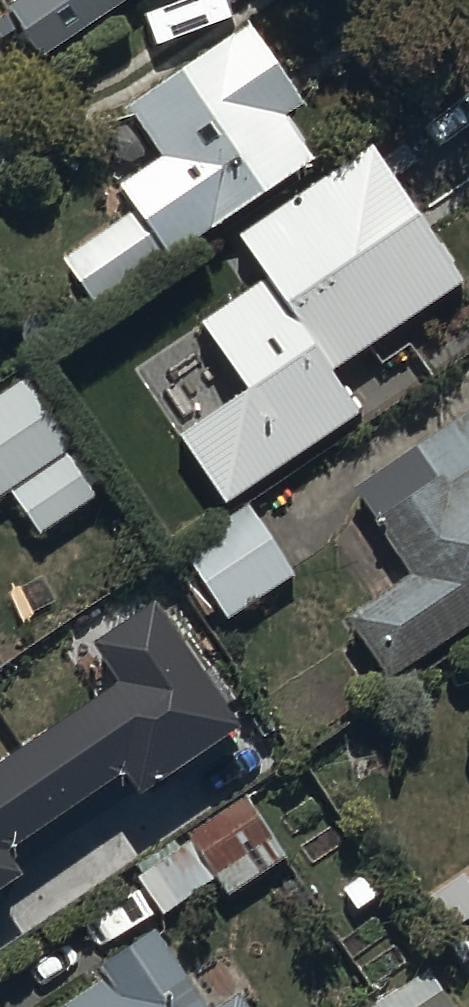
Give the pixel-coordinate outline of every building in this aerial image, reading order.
[(13,18),(30,45),(100,0),(0,0),(0,26),(13,18)] [(246,12),(122,92),(152,140),(112,165),(130,192),(54,241),(87,291),(312,147),(281,98),(295,89),(246,12)] [(373,147),(242,237),(268,275),(201,320),(248,388),(179,436),(226,503),(361,411),(332,369),(464,279),(373,147)] [(29,387),(0,406),(0,501),(7,497),(39,546),(99,506),(68,459),(74,455),(29,387)] [(348,607),(387,669),(468,616),(468,415),(360,487),(413,565),(348,607)] [(249,511),(180,555),(225,627),(294,583),(249,511)] [(23,875),(7,850),(125,771),(140,793),(240,727),(155,601),(95,642),(123,684),(0,766),(0,890),(23,875)] [(285,865),(245,802),(190,837),(195,845),(137,882),(160,919),(214,884),(226,903),(285,865)] [(156,936),(99,973),(109,989),(80,1006),(201,1006),(156,936)] [(362,1006),(454,1006),(456,1005),(427,963),(362,1006)] [(239,999),(226,1006),(244,1006),(239,999)]
